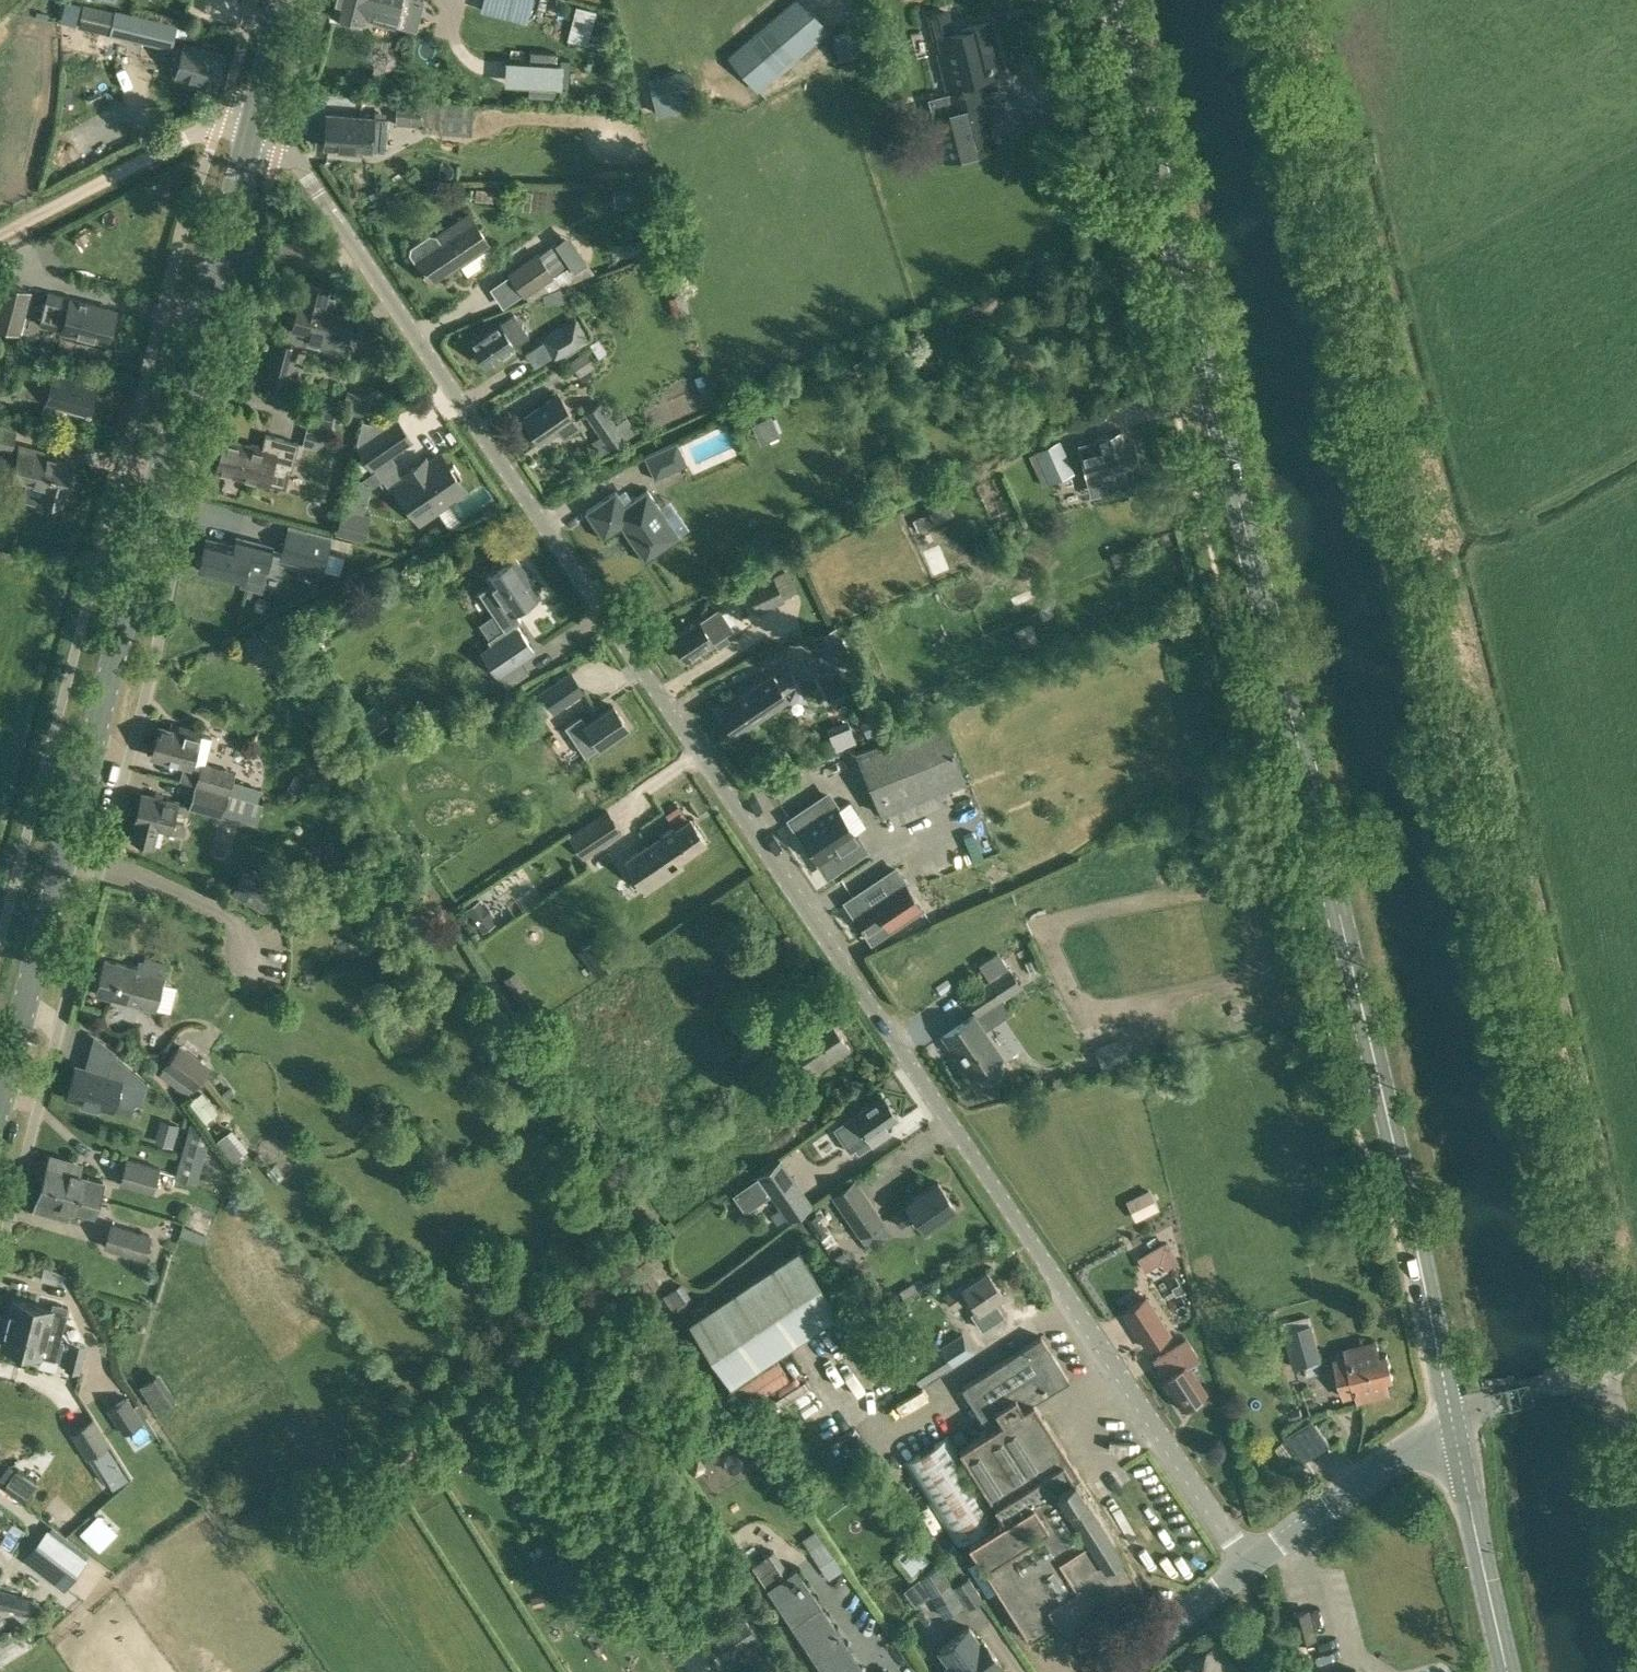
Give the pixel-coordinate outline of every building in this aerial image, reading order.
[(66,0),(62,17),(76,20),(81,4),(66,0)] [(333,12),(365,21),(366,18),(393,25),(400,0),(336,0),(333,12)] [(524,8),(524,0),(495,0),(495,8),(524,8)] [(756,87),(758,90),(830,30),(823,22),(821,24),(802,0),(795,0),(730,54),(756,87)] [(83,4),(79,23),(110,30),(115,11),(83,4)] [(115,11),(110,30),(110,33),(172,48),(177,25),(115,10),(115,11)] [(994,66),(1002,64),(990,19),(951,29),(946,11),(930,15),(935,36),(939,35),(942,50),(939,51),(947,84),(996,71),(994,66)] [(216,85),(224,54),(184,44),(176,75),(216,85)] [(691,73),(661,77),(664,101),(694,97),(691,73)] [(953,113),(985,105),(981,87),(948,95),(953,113)] [(520,92),(520,107),(596,108),(596,94),(520,92)] [(421,130),(470,135),(473,112),(423,107),(423,105),(398,103),(396,122),(421,125),(421,130)] [(325,113),(323,146),(372,149),(374,117),(325,113)] [(613,208),(649,208),(649,188),(613,188),(613,208)] [(415,261),(416,260),(432,282),(450,269),(450,270),(489,244),(468,213),(437,234),(429,233),(410,246),(409,253),(415,261)] [(299,267),(305,244),(280,237),(274,261),(299,267)] [(556,243),(539,254),(538,252),(508,271),(524,296),(525,295),(528,299),(589,273),(573,246),(564,251),(569,261),(556,243)] [(348,316),(331,312),(335,297),(328,295),(330,285),(305,278),(288,342),(299,345),(306,339),(323,344),(325,335),(342,340),(344,332),(348,316)] [(5,282),(3,281),(0,292),(0,328),(21,333),(33,289),(5,282)] [(107,341),(115,307),(70,297),(69,297),(48,292),(41,324),(62,330),(107,341)] [(511,313),(499,321),(471,340),(487,363),(514,344),(508,334),(520,325),(511,313)] [(589,338),(575,315),(547,333),(560,355),(589,338)] [(297,402),(303,378),(291,374),(299,345),(288,342),(274,338),(262,383),(275,386),(272,396),(297,402)] [(851,363),(856,374),(876,365),(871,354),(851,363)] [(29,394),(29,395),(30,395),(46,399),(46,401),(43,412),(82,422),(85,411),(88,412),(96,382),(54,371),(53,373),(36,368),(29,394)] [(378,397),(347,388),(341,409),(372,418),(378,397)] [(563,437),(579,426),(557,393),(522,417),(540,442),(558,429),(563,437)] [(584,412),(610,448),(626,436),(601,400),(584,412)] [(359,448),(371,466),(411,439),(398,421),(359,448)] [(11,449),(17,429),(0,424),(0,446),(11,449)] [(1101,446),(1084,450),(1092,483),(1105,480),(1106,486),(1126,482),(1122,467),(1139,463),(1133,439),(1125,441),(1122,429),(1099,435),(1101,446)] [(265,433),(262,449),(223,439),(215,471),(254,481),(254,480),(268,483),(268,482),(285,486),(289,470),(292,470),(299,442),(265,433)] [(1049,483),(1074,473),(1069,463),(1059,439),(1035,450),(1049,483)] [(655,480),(687,465),(677,442),(645,457),(655,480)] [(65,490),(73,460),(56,456),(57,453),(20,444),(12,476),(45,485),(42,498),(61,502),(64,490),(65,490)] [(428,463),(425,458),(402,473),(406,478),(394,485),(419,522),(466,490),(458,478),(462,476),(453,463),(449,465),(441,453),(428,463)] [(376,486),(355,484),(354,502),(375,504),(376,486)] [(644,562),(679,538),(647,490),(625,505),(616,491),(585,512),(604,540),(622,527),(644,562)] [(343,510),(337,531),(363,538),(368,517),(343,510)] [(411,526),(416,538),(442,528),(437,516),(411,526)] [(330,539),(288,528),(280,558),(322,569),(330,539)] [(199,568),(243,580),(247,563),(267,568),(272,546),(237,537),(234,546),(207,538),(203,551),(199,550),(196,564),(199,565),(199,568)] [(515,610),(542,592),(517,556),(485,578),(489,583),(479,591),(493,612),(504,628),(488,639),(490,642),(480,649),(498,675),(507,687),(529,672),(521,660),(536,650),(518,623),(516,624),(514,622),(520,618),(515,610)] [(756,613),(785,600),(773,573),(744,586),(756,613)] [(715,646),(712,641),(733,627),(719,606),(698,620),(699,622),(672,640),(686,661),(701,651),(703,654),(715,646)] [(812,636),(828,672),(852,661),(837,625),(812,636)] [(263,649),(254,635),(244,642),(253,656),(263,649)] [(769,677),(750,690),(721,710),(736,732),(785,700),(782,695),(800,684),(791,672),(774,683),(769,677)] [(554,712),(572,700),(558,680),(540,692),(554,712)] [(366,739),(387,725),(374,705),(361,714),(352,720),(366,739)] [(613,705),(585,725),(586,726),(595,740),(600,746),(628,726),(613,705)] [(861,722),(869,739),(888,731),(880,713),(861,722)] [(836,721),(841,739),(858,734),(853,716),(836,721)] [(953,796),(949,787),(965,780),(939,717),(856,751),(881,815),(885,814),(886,815),(889,814),(892,821),(953,796)] [(195,784),(195,785),(229,794),(235,773),(200,763),(199,767),(192,765),(200,733),(187,729),(185,734),(160,728),(152,757),(183,765),(179,779),(195,784)] [(223,815),(229,794),(195,785),(189,806),(223,815)] [(826,872),(855,853),(862,848),(824,792),(788,816),(826,872)] [(136,822),(137,822),(133,839),(154,844),(158,827),(171,831),(178,802),(143,793),(136,822)] [(606,808),(568,834),(584,858),(623,832),(606,808)] [(689,817),(675,828),(673,826),(661,834),(662,836),(649,845),(648,843),(625,860),(646,890),(683,865),(679,859),(706,840),(689,817)] [(279,893),(256,880),(245,901),(267,913),(279,893)] [(907,884),(877,903),(877,902),(855,917),(866,933),(888,920),(892,926),(922,906),(907,884)] [(478,898),(464,908),(480,931),(494,922),(490,916),(493,914),(485,902),(482,905),(478,898)] [(156,1008),(167,964),(145,958),(142,969),(104,960),(96,994),(156,1008)] [(542,1011),(515,970),(503,977),(530,1019),(542,1011)] [(964,996),(978,1016),(1005,997),(992,977),(964,996)] [(814,1074),(851,1049),(827,1014),(790,1039),(814,1074)] [(1002,1066),(998,1059),(1001,1057),(973,1016),(944,1036),(972,1077),(976,1074),(981,1081),(991,1083),(1001,1075),(1002,1066)] [(753,1062),(771,1050),(764,1040),(746,1051),(753,1062)] [(1107,1048),(1112,1059),(1130,1051),(1125,1040),(1107,1048)] [(160,1067),(191,1090),(209,1066),(177,1043),(160,1067)] [(771,1050),(753,1062),(763,1076),(780,1065),(771,1050)] [(106,1074),(76,1066),(68,1097),(82,1101),(81,1106),(98,1110),(100,1105),(113,1109),(116,1096),(142,1102),(148,1082),(111,1054),(106,1074)] [(201,1092),(189,1101),(204,1121),(216,1111),(201,1092)] [(871,1143),(872,1144),(890,1132),(885,1125),(897,1116),(882,1094),(852,1114),(853,1115),(834,1128),(849,1151),(855,1147),(858,1152),(871,1143)] [(207,1144),(208,1142),(192,1120),(191,1123),(180,1162),(194,1166),(199,1148),(206,1150),(207,1144)] [(168,1122),(159,1142),(168,1144),(177,1124),(168,1122)] [(43,1184),(98,1200),(103,1181),(80,1175),(83,1165),(51,1156),(43,1184)] [(115,1182),(124,1184),(151,1191),(159,1166),(124,1156),(115,1182)] [(812,1202),(784,1161),(732,1195),(744,1212),(770,1195),(787,1220),(812,1202)] [(1157,1176),(1132,1190),(1143,1210),(1168,1196),(1157,1176)] [(854,1178),(832,1192),(859,1232),(880,1218),(854,1178)] [(925,1228),(955,1207),(938,1182),(907,1203),(908,1204),(893,1215),(901,1226),(916,1216),(925,1228)] [(94,1215),(98,1200),(43,1184),(36,1208),(70,1218),(72,1209),(94,1215)] [(149,1235),(113,1223),(108,1222),(100,1245),(142,1258),(149,1235)] [(1166,1239),(1137,1257),(1145,1270),(1160,1261),(1165,1269),(1179,1260),(1166,1239)] [(687,1321),(729,1385),(840,1312),(798,1248),(687,1321)] [(979,1309),(1003,1293),(987,1270),(976,1278),(974,1275),(945,1294),(953,1306),(969,1295),(979,1309)] [(662,1295),(671,1308),(690,1296),(682,1282),(662,1295)] [(7,1321),(62,1334),(69,1306),(53,1303),(52,1308),(13,1298),(7,1321)] [(1165,1337),(1154,1320),(1141,1300),(1126,1309),(1149,1348),(1165,1337)] [(62,1334),(7,1321),(2,1344),(24,1349),(23,1354),(37,1357),(38,1352),(59,1358),(63,1340),(60,1339),(62,1334)] [(1319,1362),(1317,1350),(1315,1339),(1312,1324),(1285,1331),(1293,1367),(1319,1362)] [(1066,1629),(1141,1581),(1074,1476),(1079,1473),(1034,1401),(1069,1379),(1042,1337),(962,1387),(989,1430),(961,1448),(1005,1518),(970,1540),(1030,1634),(1058,1616),(1066,1629)] [(1182,1407),(1206,1392),(1187,1363),(1197,1356),(1185,1338),(1153,1358),(1165,1377),(1163,1378),(1182,1407)] [(1347,1356),(1335,1359),(1345,1397),(1357,1394),(1359,1400),(1390,1392),(1386,1378),(1394,1376),(1388,1353),(1380,1355),(1377,1341),(1346,1349),(1347,1356)] [(80,1373),(87,1346),(71,1342),(66,1369),(80,1373)] [(921,1385),(951,1365),(941,1348),(911,1367),(921,1385)] [(774,1380),(795,1371),(790,1360),(769,1369),(774,1380)] [(86,1380),(95,1392),(108,1383),(100,1370),(86,1380)] [(136,1387),(154,1412),(174,1399),(156,1373),(136,1387)] [(125,1433),(143,1420),(127,1396),(109,1409),(125,1433)] [(1308,1450),(1335,1435),(1320,1408),(1293,1423),(1308,1450)] [(72,1432),(88,1456),(108,1488),(125,1477),(104,1446),(110,1442),(94,1418),(72,1432)] [(903,1464),(954,1546),(999,1518),(948,1436),(903,1464)] [(464,1470),(476,1462),(467,1449),(456,1457),(464,1470)] [(73,1513),(52,1497),(42,1512),(62,1527),(73,1513)] [(87,1514),(80,1525),(101,1539),(108,1529),(87,1514)] [(924,1529),(903,1543),(917,1564),(938,1550),(924,1529)] [(833,1558),(814,1531),(802,1539),(820,1566),(833,1558)] [(80,1557),(46,1532),(28,1556),(62,1582),(80,1557)] [(824,1671),(866,1671),(796,1568),(785,1575),(770,1554),(753,1565),(824,1671)] [(919,1577),(930,1595),(945,1617),(963,1605),(939,1565),(919,1577)] [(837,1570),(826,1575),(837,1599),(848,1594),(837,1570)] [(969,1608),(983,1599),(969,1577),(954,1586),(969,1608)] [(12,1611),(17,1595),(0,1591),(0,1608),(12,1611)] [(1310,1610),(1294,1614),(1301,1641),(1316,1637),(1310,1610)] [(718,1659),(755,1634),(744,1617),(732,1624),(726,1614),(699,1632),(718,1659)] [(952,1671),(993,1671),(1002,1665),(981,1638),(979,1640),(969,1628),(939,1650),(949,1663),(947,1665),(952,1671)] [(1182,1670),(1183,1671),(1186,1671),(1187,1671),(1188,1671),(1237,1671),(1235,1668),(1227,1657),(1217,1644),(1182,1670)]
